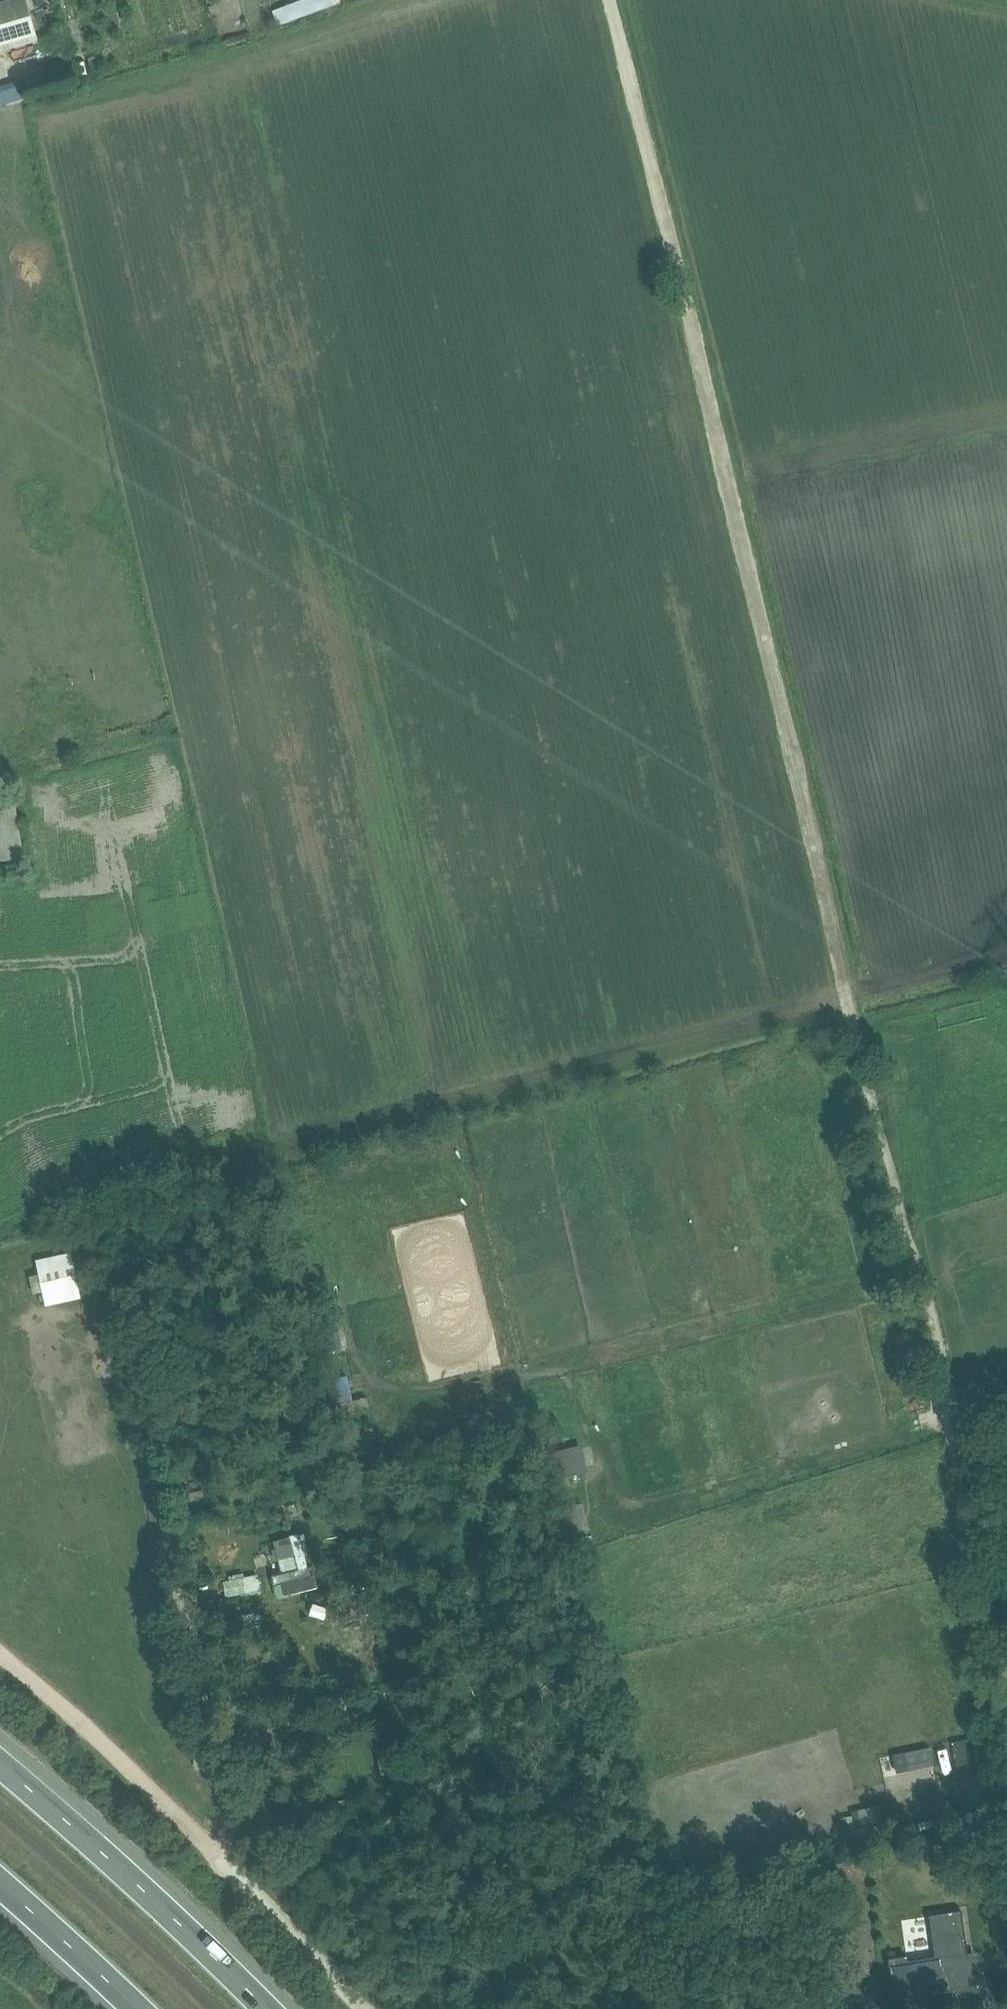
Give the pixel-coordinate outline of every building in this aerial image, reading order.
[(0,3),(0,54),(38,42),(26,0),(9,0),(0,3)] [(272,10),(278,26),(334,6),(332,0),(300,0),(272,10)] [(7,105),(28,99),(23,83),(2,88),(7,105)] [(0,799),(0,862),(24,858),(14,797),(0,799)] [(33,1294),(42,1292),(45,1307),(81,1299),(71,1253),(35,1261),(39,1276),(29,1278),(33,1294)] [(353,1402),(346,1376),(329,1381),(339,1420),(360,1414),(360,1415),(368,1413),(367,1412),(370,1411),(367,1398),(364,1399),(364,1398),(360,1399),(360,1400),(353,1402)] [(580,1445),(563,1449),(570,1476),(587,1472),(580,1445)] [(286,1507),(290,1521),(301,1518),(297,1504),(286,1507)] [(572,1506),(559,1510),(562,1522),(564,1521),(568,1535),(577,1533),(573,1519),(575,1518),(572,1506)] [(299,1534),(289,1537),(289,1538),(273,1542),(278,1562),(294,1558),(297,1569),(273,1575),(276,1586),(282,1584),(286,1596),(317,1588),(314,1576),(310,1576),(299,1534)] [(264,1550),(252,1553),(256,1570),(268,1567),(264,1550)] [(243,1578),(223,1582),(226,1598),(247,1594),(243,1578)] [(974,1739),(952,1743),(957,1769),(979,1765),(974,1739)] [(904,1754),(908,1774),(934,1769),(930,1749),(904,1754)] [(844,1818),(849,1846),(886,1838),(879,1806),(852,1813),(852,1816),(844,1818)] [(894,2002),(952,1993),(954,2007),(983,2003),(976,1955),(968,1956),(961,1913),(930,1918),(934,1958),(908,1961),(907,1956),(888,1959),(894,2002)]
